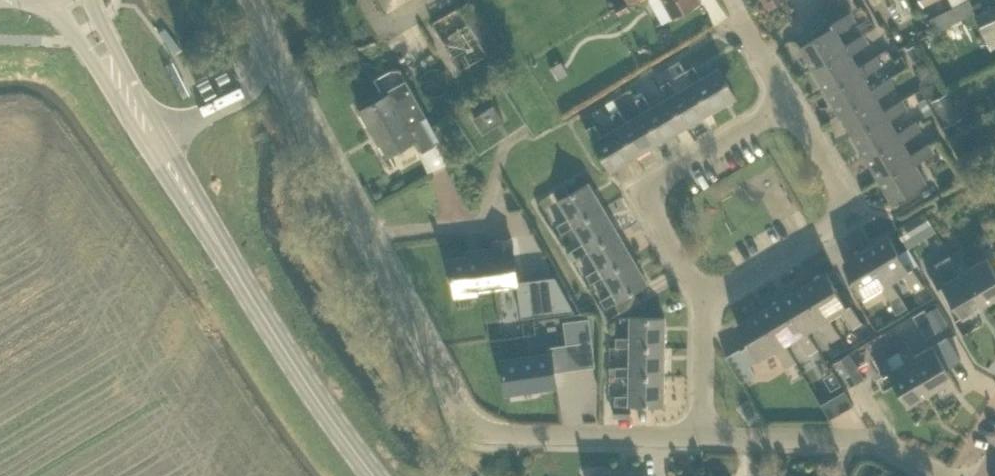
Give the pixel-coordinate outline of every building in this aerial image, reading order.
[(385,11),(403,0),(379,0),(385,11)] [(673,17),(700,2),(699,0),(663,0),(673,17)] [(976,9),(972,0),(963,0),(931,16),(937,29),(976,9)] [(432,22),(460,70),(497,48),(468,1),(432,22)] [(629,9),(625,2),(615,8),(619,15),(629,9)] [(975,14),(991,48),(994,46),(994,4),(975,14)] [(800,46),(814,69),(848,48),(845,44),(838,31),(855,21),(850,12),(832,23),(834,26),(800,46)] [(845,44),(848,48),(814,69),(827,91),(861,70),(858,66),(851,53),(868,42),(863,34),(845,44)] [(827,91),(840,113),(874,92),(872,88),(864,75),(881,64),(876,56),(858,66),(861,70),(827,91)] [(686,70),(693,82),(710,112),(736,97),(719,67),(701,78),(694,65),(686,70)] [(669,80),(673,77),(667,67),(655,74),(661,84),(669,80)] [(921,87),(935,79),(930,70),(922,74),(919,85),(921,87)] [(887,114),(885,110),(877,96),(894,86),(889,78),(872,88),(874,92),(840,113),(853,134),(887,114)] [(422,150),(435,143),(421,118),(427,115),(406,79),(387,90),(389,93),(361,109),(374,133),(375,132),(388,155),(416,139),(422,150)] [(685,126),(710,112),(693,82),(676,92),(669,80),(661,84),(668,97),(685,126)] [(945,126),(956,120),(949,107),(955,104),(948,91),(931,100),(945,126)] [(636,99),(643,112),(660,141),(685,126),(668,97),(651,107),(644,94),(636,99)] [(926,115),(933,111),(925,97),(918,101),(926,115)] [(612,113),(619,109),(613,98),(606,102),(612,113)] [(866,156),(900,136),(898,132),(890,118),(907,108),(902,99),(885,110),(887,114),(853,134),(866,156)] [(474,117),(483,131),(503,118),(494,103),(474,117)] [(611,114),(618,126),(636,156),(660,141),(643,112),(626,121),(619,109),(611,114)] [(913,158),(911,154),(903,140),(920,130),(915,121),(898,132),(900,136),(866,156),(879,178),(913,158)] [(611,170),(636,156),(618,126),(602,136),(594,124),(586,128),(611,170)] [(913,158),(879,178),(892,201),(926,180),(916,162),(933,152),(928,143),(911,154),(913,158)] [(569,217),(557,224),(562,232),(574,225),(603,207),(588,182),(559,199),(569,217)] [(571,249),(576,257),(589,250),(588,250),(618,232),(603,207),(574,225),(584,242),(571,249)] [(898,227),(907,241),(927,229),(918,216),(898,227)] [(588,250),(589,250),(599,267),(586,274),(591,282),(603,275),(603,274),(632,257),(618,232),(588,250)] [(889,235),(866,248),(887,283),(891,280),(904,272),(915,290),(923,284),(913,266),(909,269),(889,235)] [(477,289),(518,284),(512,237),(495,239),(496,247),(467,251),(467,255),(449,258),(452,277),(454,276),(456,296),(478,293),(477,289)] [(844,262),(864,296),(882,285),(893,303),(891,304),(896,313),(907,307),(891,280),(887,283),(866,248),(844,262)] [(960,272),(964,269),(985,304),(994,298),(994,270),(987,256),(969,267),(958,250),(950,254),(950,255),(960,272)] [(950,255),(936,263),(928,268),(938,286),(942,284),(962,317),(985,304),(964,269),(960,272),(950,255)] [(589,263),(586,257),(578,262),(581,268),(589,263)] [(603,275),(613,292),(601,299),(605,307),(614,302),(620,311),(639,300),(634,291),(647,282),(632,257),(603,274),(603,275)] [(842,309),(853,327),(861,321),(850,303),(847,305),(839,292),(827,272),(804,285),(825,320),(829,317),(842,309)] [(518,290),(521,317),(575,310),(558,278),(524,283),(525,289),(518,290)] [(855,281),(849,284),(855,295),(861,291),(855,281)] [(829,317),(825,320),(804,285),(782,298),(803,333),(807,330),(820,322),(831,340),(839,334),(829,317)] [(850,303),(853,302),(845,288),(839,292),(847,305),(850,303)] [(760,311),(781,346),(785,343),(798,335),(809,353),(817,347),(807,330),(803,333),(782,298),(760,311)] [(937,329),(948,323),(937,304),(926,311),(937,329)] [(760,311),(738,325),(749,344),(741,349),(740,347),(726,355),(741,381),(755,373),(750,364),(776,349),(787,366),(795,360),(785,343),(781,346),(760,311)] [(616,337),(616,346),(630,346),(664,346),(665,317),(631,316),(630,337),(616,337)] [(947,335),(915,354),(904,337),(896,342),(906,360),(910,357),(930,392),(953,378),(947,368),(961,360),(947,335)] [(554,369),(571,366),(567,344),(549,346),(550,353),(502,359),(507,393),(557,386),(554,369)] [(630,374),(664,375),(664,346),(630,346),(630,366),(615,366),(615,375),(630,375),(630,374)] [(930,392),(910,357),(906,360),(893,367),(882,350),(874,355),(884,373),(888,371),(908,405),(930,392)] [(836,362),(849,385),(864,376),(851,353),(836,362)] [(630,375),(629,395),(615,394),(615,404),(663,404),(664,375),(630,374),(630,375)] [(830,417),(841,411),(834,399),(823,405),(830,417)] [(613,417),(630,417),(630,406),(613,405),(613,417)]
